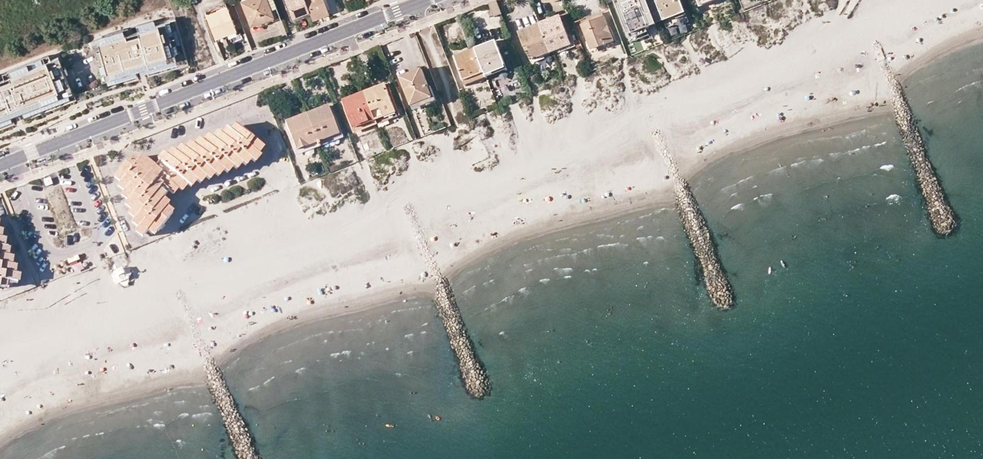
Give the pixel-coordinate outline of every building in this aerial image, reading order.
[(239,0),(249,25),(278,13),(272,0),(239,0)] [(309,9),(305,0),(287,0),(293,15),(309,9)] [(312,17),(328,11),(323,0),(305,0),(309,9),(310,12),(312,17)] [(614,1),(628,35),(656,24),(656,23),(647,0),(616,0),(614,1)] [(656,23),(664,20),(684,12),(683,10),(679,0),(647,0),(656,23)] [(504,15),(499,1),(491,4),(496,18),(504,15)] [(225,6),(205,14),(215,38),(234,30),(242,27),(233,3),(225,6)] [(684,12),(664,20),(667,28),(677,23),(678,25),(690,20),(685,9),(683,10),(684,12)] [(312,17),(313,21),(329,14),(328,11),(312,17)] [(280,18),(278,13),(249,25),(251,30),(280,18)] [(597,49),(615,42),(604,14),(593,19),(592,18),(583,22),(594,51),(597,49)] [(543,24),(554,52),(573,45),(562,16),(543,24)] [(168,20),(90,43),(101,81),(179,59),(168,20)] [(521,32),(527,48),(530,47),(535,59),(554,52),(543,24),(521,32)] [(648,27),(628,35),(629,39),(649,31),(648,27)] [(477,50),(487,74),(507,67),(497,42),(477,50)] [(592,51),(589,43),(586,44),(590,55),(598,52),(597,49),(594,51),(592,51)] [(457,58),(466,82),(487,74),(477,50),(457,58)] [(0,78),(0,122),(71,93),(56,56),(0,78)] [(487,74),(489,79),(509,71),(507,67),(487,74)] [(402,79),(413,107),(434,99),(423,71),(402,79)] [(487,74),(466,82),(468,87),(489,79),(487,74)] [(367,92),(378,120),(398,112),(387,84),(367,92)] [(345,100),(356,128),(378,120),(367,92),(345,100)] [(434,99),(413,107),(415,112),(436,104),(434,99)] [(308,115),(320,144),(340,136),(329,107),(308,115)] [(378,120),(380,124),(400,117),(398,112),(378,120)] [(287,124),(298,153),(320,144),(308,115),(287,124)] [(378,120),(356,128),(358,133),(380,124),(378,120)] [(147,232),(153,237),(173,212),(167,207),(170,204),(163,199),(168,192),(173,195),(178,189),(182,192),(188,185),(192,188),(197,182),(201,185),(206,178),(210,182),(215,175),(219,178),(225,171),(228,174),(233,168),(237,171),(243,165),(246,167),(251,161),(255,164),(261,157),(258,155),(264,148),(234,125),(229,132),(225,129),(220,136),(216,132),(210,139),(207,136),(202,143),(198,140),(193,146),(189,143),(184,150),(180,147),(175,153),(171,150),(166,157),(162,153),(156,161),(159,163),(155,168),(141,157),(138,161),(134,157),(130,162),(128,160),(113,179),(120,184),(116,189),(123,194),(120,198),(127,203),(124,207),(130,212),(127,216),(133,221),(130,225),(138,231),(134,234),(141,240),(147,232)] [(320,144),(321,148),(342,140),(340,136),(320,144)] [(320,144),(298,153),(300,156),(321,148),(320,144)] [(7,289),(8,281),(19,283),(20,275),(16,274),(17,266),(12,265),(14,257),(9,257),(10,248),(5,248),(6,239),(2,239),(3,230),(0,230),(0,288),(7,289)] [(69,260),(72,269),(83,265),(79,256),(69,260)] [(131,282),(125,269),(112,275),(117,287),(131,282)]
